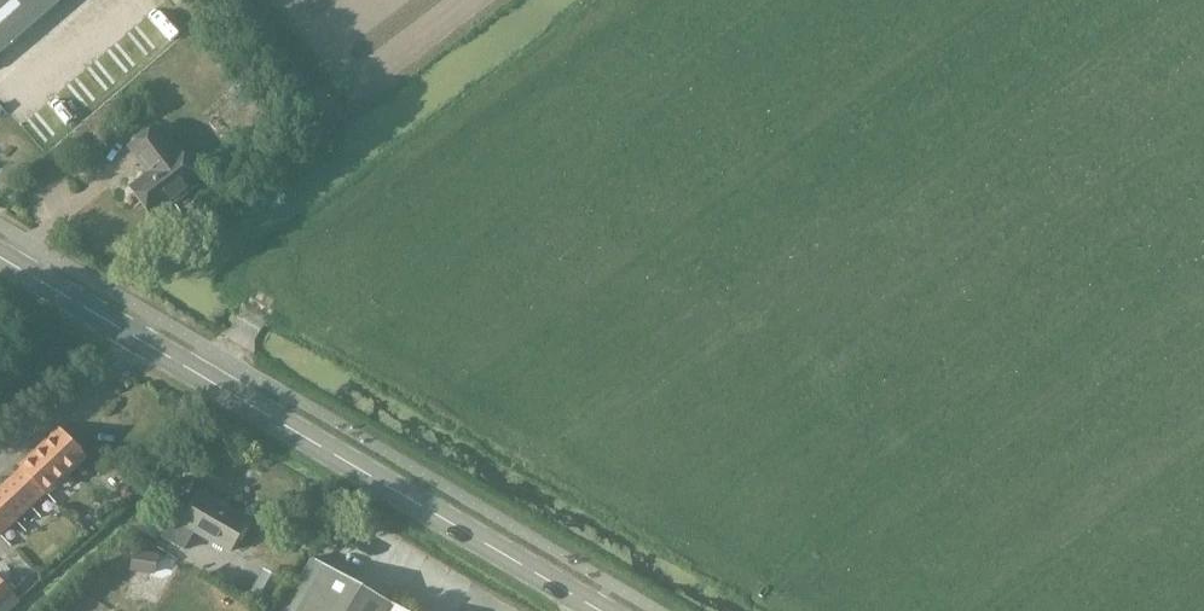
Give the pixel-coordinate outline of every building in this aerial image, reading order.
[(60,0),(0,0),(0,52),(60,0)] [(176,148),(175,150),(155,126),(128,148),(147,173),(132,184),(155,214),(200,179),(176,148)] [(16,467),(17,468),(0,484),(0,536),(44,495),(45,496),(85,458),(57,428),(16,467)] [(245,520),(195,493),(178,523),(170,518),(159,538),(182,551),(192,534),(227,554),(245,520)] [(132,551),(130,569),(148,571),(151,553),(132,551)] [(309,557),(278,610),(387,610),(391,604),(309,557)] [(0,582),(0,605),(12,594),(0,582)]
